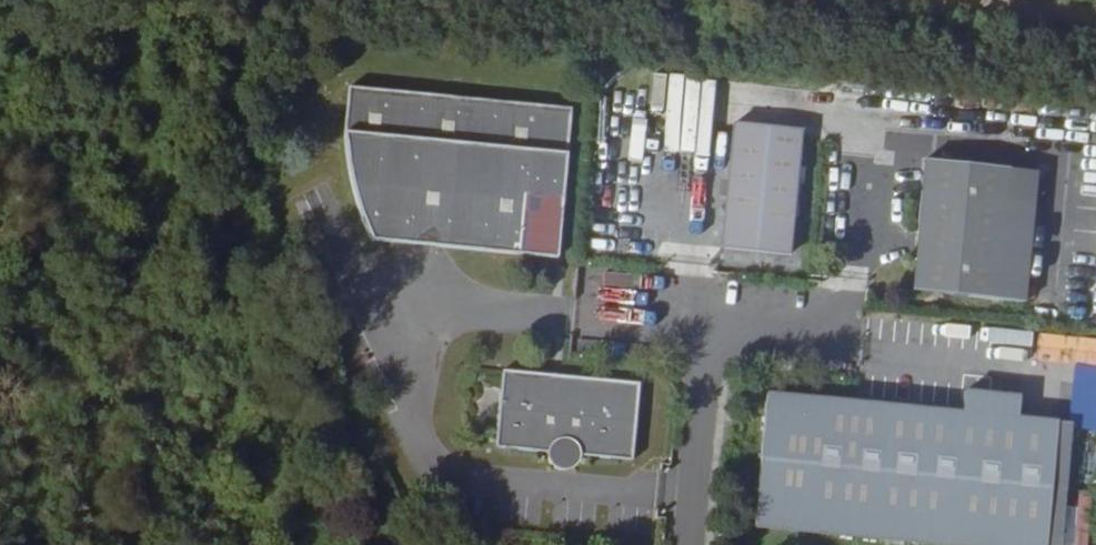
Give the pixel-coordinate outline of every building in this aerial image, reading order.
[(578,112),(363,90),(357,138),(372,211),(381,243),(566,258),(578,112)] [(808,130),(739,122),(728,248),(793,255),(808,130)] [(1005,298),(1018,167),(933,158),(921,289),(1005,298)] [(1046,169),(1018,167),(1005,298),(1033,301),(1046,169)] [(1037,362),(1095,365),(1095,338),(1039,335),(1037,362)] [(647,382),(513,368),(505,450),(639,463),(647,382)] [(980,410),(776,389),(764,524),(977,544),(1055,544),(1068,419),(1026,415),(980,410)] [(982,390),(980,410),(1026,415),(1028,395),(982,390)] [(1068,419),(1055,544),(1065,544),(1077,420),(1068,419)]
